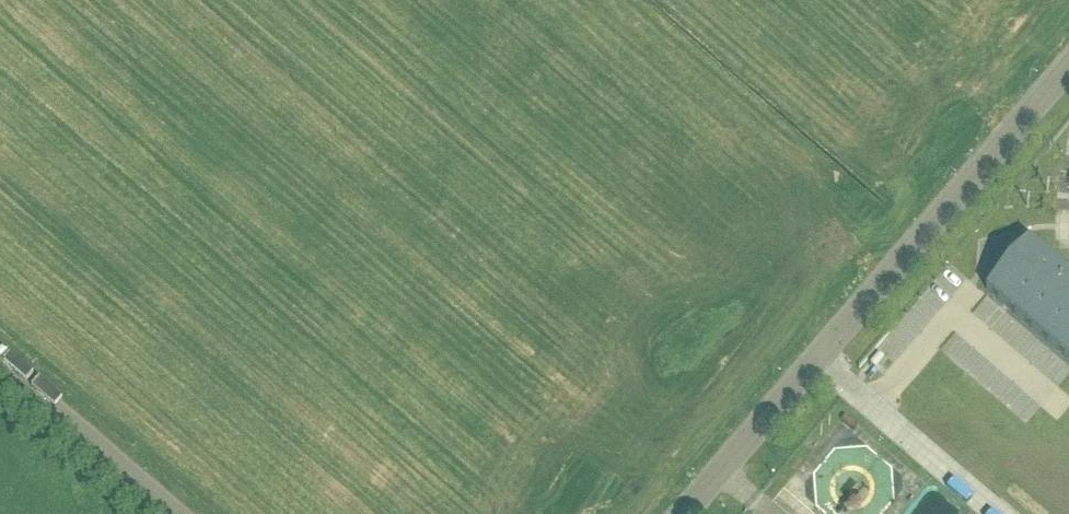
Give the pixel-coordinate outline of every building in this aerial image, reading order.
[(1028,240),(985,290),(1068,362),(1068,275),(1028,240)]
